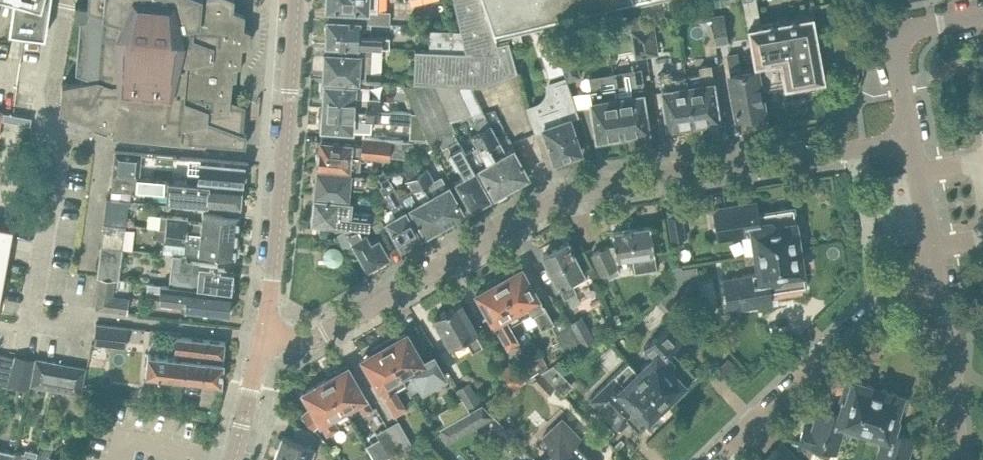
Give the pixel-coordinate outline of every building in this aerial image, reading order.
[(11,13),(9,30),(45,35),(50,0),(13,0),(11,13)] [(241,45),(249,43),(250,28),(243,26),(245,12),(233,8),(234,0),(88,0),(87,7),(90,9),(87,17),(80,19),(76,70),(89,74),(89,77),(62,82),(62,83),(65,84),(62,92),(64,92),(61,100),(63,100),(60,109),(113,128),(113,132),(246,144),(247,132),(243,131),(246,103),(230,97),(232,77),(236,77),(237,64),(240,63),(241,45)] [(365,9),(390,10),(378,9),(379,0),(328,0),(328,7),(365,9)] [(470,113),(473,117),(483,112),(468,83),(480,84),(517,70),(510,46),(508,39),(497,41),(496,38),(493,30),(483,0),(453,0),(460,29),(430,28),(429,48),(415,48),(414,84),(404,83),(403,82),(429,141),(437,138),(438,139),(454,132),(450,121),(470,113)] [(493,30),(618,0),(483,0),(493,30)] [(755,67),(759,87),(785,83),(785,85),(824,78),(812,14),(761,24),(757,0),(743,0),(755,67)] [(372,46),(390,46),(391,36),(371,35),(371,22),(390,23),(390,11),(365,9),(365,20),(327,18),(327,21),(325,24),(324,29),(327,32),(326,43),(330,43),(358,45),(372,46)] [(640,12),(628,13),(630,27),(642,25),(640,12)] [(711,14),(716,44),(729,42),(724,13),(711,14)] [(642,25),(647,55),(658,53),(654,24),(642,25)] [(635,56),(647,55),(642,25),(630,27),(635,56)] [(520,33),(496,38),(497,41),(508,39),(510,46),(523,42),(520,33)] [(564,73),(565,75),(566,80),(567,80),(581,75),(569,37),(554,43),(556,48),(564,73)] [(372,46),(358,45),(330,43),(329,52),(326,51),(325,55),(323,55),(323,66),(325,66),(324,78),(380,81),(381,71),(371,70),(372,46)] [(556,48),(540,53),(548,78),(564,73),(556,48)] [(741,70),(738,51),(726,53),(738,115),(763,110),(759,87),(755,67),(743,69),(741,70)] [(686,75),(693,122),(696,121),(699,123),(705,123),(707,120),(719,118),(710,63),(699,65),(700,72),(686,75)] [(641,69),(613,74),(615,86),(622,133),(626,133),(626,134),(637,133),(636,131),(648,129),(645,109),(641,82),(643,81),(641,69)] [(686,75),(672,77),(671,69),(659,71),(668,126),(679,124),(682,126),(688,125),(690,122),(693,122),(686,75)] [(565,75),(545,82),(546,84),(546,85),(546,86),(546,87),(546,88),(546,90),(545,92),(544,94),(543,96),(542,97),(541,99),(539,100),(538,101),(536,101),(526,105),(535,132),(544,129),(554,160),(572,153),(574,154),(579,152),(580,151),(581,150),(570,118),(579,115),(567,80),(566,80),(565,75)] [(379,109),(380,97),(368,97),(368,85),(324,82),(324,85),(321,85),(321,95),(323,95),(322,106),(379,110),(379,109)] [(615,86),(589,90),(597,137),(609,135),(609,137),(620,135),(619,134),(622,133),(615,86)] [(322,106),(322,115),(319,115),(319,125),(321,125),(321,128),(371,131),(372,120),(410,123),(411,111),(379,109),(379,110),(322,106)] [(4,112),(2,120),(30,124),(32,117),(4,112)] [(485,115),(474,121),(479,130),(480,129),(512,185),(518,181),(519,183),(527,178),(526,176),(529,175),(519,158),(513,147),(506,151),(485,115)] [(512,185),(480,129),(479,130),(480,130),(471,135),(476,146),(465,152),(490,195),(493,193),(494,195),(497,193),(497,195),(506,190),(505,188),(512,185)] [(490,195),(463,148),(454,132),(438,139),(443,147),(447,144),(452,153),(464,175),(456,180),(471,208),(473,207),(475,207),(480,205),(481,202),(490,197),(490,195)] [(403,139),(362,136),(361,144),(320,140),(319,151),(317,153),(316,159),(318,161),(318,165),(361,170),(362,156),(389,159),(390,155),(406,157),(403,139)] [(141,152),(115,150),(112,174),(139,176),(141,152)] [(231,185),(232,180),(242,181),(242,179),(246,179),(247,170),(243,170),(244,164),(248,164),(248,162),(244,162),(189,157),(186,181),(231,185)] [(411,187),(399,193),(407,208),(410,206),(425,234),(428,232),(430,233),(435,230),(436,228),(445,223),(416,174),(411,165),(402,167),(403,169),(409,179),(407,179),(411,187)] [(417,174),(416,174),(445,223),(454,217),(456,218),(461,215),(462,213),(464,212),(449,184),(442,173),(433,178),(427,168),(417,174)] [(315,192),(349,196),(350,185),(365,187),(366,173),(317,169),(316,179),(314,180),(313,188),(315,191),(315,192)] [(382,212),(386,220),(401,247),(403,246),(406,247),(411,244),(411,242),(421,236),(405,209),(406,208),(394,187),(384,169),(376,174),(382,184),(379,186),(383,193),(392,207),(382,212)] [(242,186),(231,185),(186,181),(113,174),(112,189),(133,191),(134,188),(169,191),(168,201),(240,207),(242,186)] [(103,222),(126,225),(129,200),(107,197),(103,222)] [(312,220),(328,222),(343,223),(357,225),(376,226),(377,214),(377,213),(350,211),(351,200),(340,199),(334,199),(314,197),(312,220)] [(759,211),(757,201),(713,208),(718,241),(755,235),(758,253),(799,247),(795,221),(796,221),(794,206),(759,211)] [(159,214),(158,227),(237,236),(239,216),(219,214),(204,212),(203,221),(189,219),(189,217),(167,215),(159,214)] [(685,238),(684,233),(681,213),(667,215),(671,241),(685,238)] [(367,267),(369,266),(372,268),(381,263),(380,259),(389,254),(387,252),(396,247),(377,214),(376,226),(357,225),(343,223),(346,228),(338,233),(344,243),(348,244),(353,241),(367,267)] [(101,245),(120,248),(123,248),(126,225),(103,222),(101,245)] [(13,226),(0,224),(0,298),(13,226)] [(632,255),(635,271),(657,267),(650,225),(612,231),(615,245),(607,246),(607,245),(592,252),(602,272),(603,271),(605,277),(618,271),(612,258),(632,255)] [(154,227),(155,233),(157,237),(160,239),(164,240),(163,252),(180,254),(187,255),(187,253),(184,253),(184,250),(235,256),(237,236),(154,227)] [(568,241),(543,254),(552,272),(564,296),(566,295),(576,290),(574,287),(588,279),(586,275),(583,271),(577,259),(568,241)] [(115,278),(119,279),(123,248),(120,248),(101,245),(97,276),(100,276),(115,278)] [(326,250),(325,251),(325,256),(326,256),(327,258),(329,259),(331,260),(333,261),(335,260),(336,260),(338,259),(339,257),(339,256),(340,254),(339,252),(339,250),(337,248),(335,247),(333,247),(330,247),(328,249),(327,250),(326,250)] [(773,301),(771,291),(806,285),(804,270),(803,270),(799,247),(758,253),(761,273),(724,279),(728,308),(773,301)] [(170,269),(168,284),(182,286),(188,287),(230,292),(231,290),(234,289),(234,281),(232,280),(233,268),(217,266),(217,264),(186,260),(187,255),(180,254),(179,270),(170,269)] [(696,265),(682,267),(684,280),(698,278),(696,265)] [(498,276),(521,317),(532,311),(542,328),(553,322),(521,266),(511,272),(508,270),(498,276)] [(115,278),(100,276),(95,308),(127,312),(129,297),(113,295),(115,278)] [(476,292),(486,309),(508,348),(519,342),(509,324),(521,317),(498,276),(486,282),(486,286),(476,292)] [(147,282),(146,290),(151,291),(161,292),(160,298),(186,301),(185,310),(228,315),(230,292),(188,287),(182,286),(168,284),(162,284),(152,283),(147,282)] [(483,343),(459,301),(435,315),(452,345),(465,337),(472,349),(483,343)] [(583,346),(594,339),(582,316),(570,322),(571,325),(570,325),(571,327),(572,327),(583,346)] [(96,322),(94,342),(94,343),(126,347),(128,326),(96,322)] [(667,401),(696,373),(673,349),(682,340),(667,324),(644,345),(644,352),(651,359),(638,371),(628,360),(667,401)] [(571,327),(570,325),(556,333),(555,334),(567,355),(583,346),(572,327),(571,327)] [(393,335),(383,341),(406,382),(412,392),(425,384),(426,385),(438,379),(446,375),(434,354),(425,360),(408,331),(407,331),(397,337),(393,335)] [(148,353),(145,373),(221,382),(225,341),(177,336),(175,356),(148,353)] [(371,352),(362,357),(394,414),(405,407),(395,388),(406,382),(383,341),(372,348),(371,352)] [(514,360),(501,367),(512,387),(540,372),(548,364),(541,353),(518,366),(515,360),(514,360)] [(14,356),(0,354),(0,383),(9,385),(11,374),(14,356)] [(15,356),(11,374),(31,379),(35,359),(15,354),(15,356)] [(58,362),(36,358),(31,385),(52,389),(58,362)] [(628,360),(613,375),(588,400),(617,427),(626,418),(638,429),(667,401),(628,360)] [(58,362),(52,389),(80,394),(85,367),(58,362)] [(348,365),(338,370),(335,369),(328,373),(328,376),(327,377),(345,408),(358,401),(365,412),(372,408),(348,365)] [(551,365),(542,372),(550,380),(558,371),(551,365)] [(542,372),(531,381),(544,394),(545,395),(555,385),(550,380),(542,372)] [(345,408),(327,377),(303,391),(311,406),(301,414),(314,428),(321,423),(327,434),(339,427),(332,415),(345,408)] [(877,387),(853,379),(847,398),(842,400),(839,411),(819,405),(812,427),(804,424),(799,442),(835,453),(845,422),(864,428),(877,387)] [(468,406),(480,400),(468,380),(457,387),(468,406)] [(915,436),(895,429),(899,418),(896,413),(902,395),(877,387),(864,428),(883,434),(875,459),(916,459),(908,457),(915,436)] [(108,396),(102,419),(112,421),(118,398),(108,396)] [(463,414),(438,427),(446,441),(470,428),(463,414)] [(576,442),(581,437),(561,416),(542,434),(546,437),(547,445),(553,452),(545,459),(593,459),(576,442)] [(387,425),(401,450),(413,443),(398,419),(387,425)] [(274,459),(277,459),(309,459),(317,437),(311,429),(297,424),(292,438),(282,434),(274,459)] [(401,450),(387,425),(375,432),(389,456),(401,450)] [(780,442),(763,458),(765,459),(799,459),(780,442)] [(15,451),(0,448),(0,459),(13,459),(15,451)] [(13,459),(35,459),(37,452),(25,449),(24,452),(15,450),(15,451),(13,459)]
